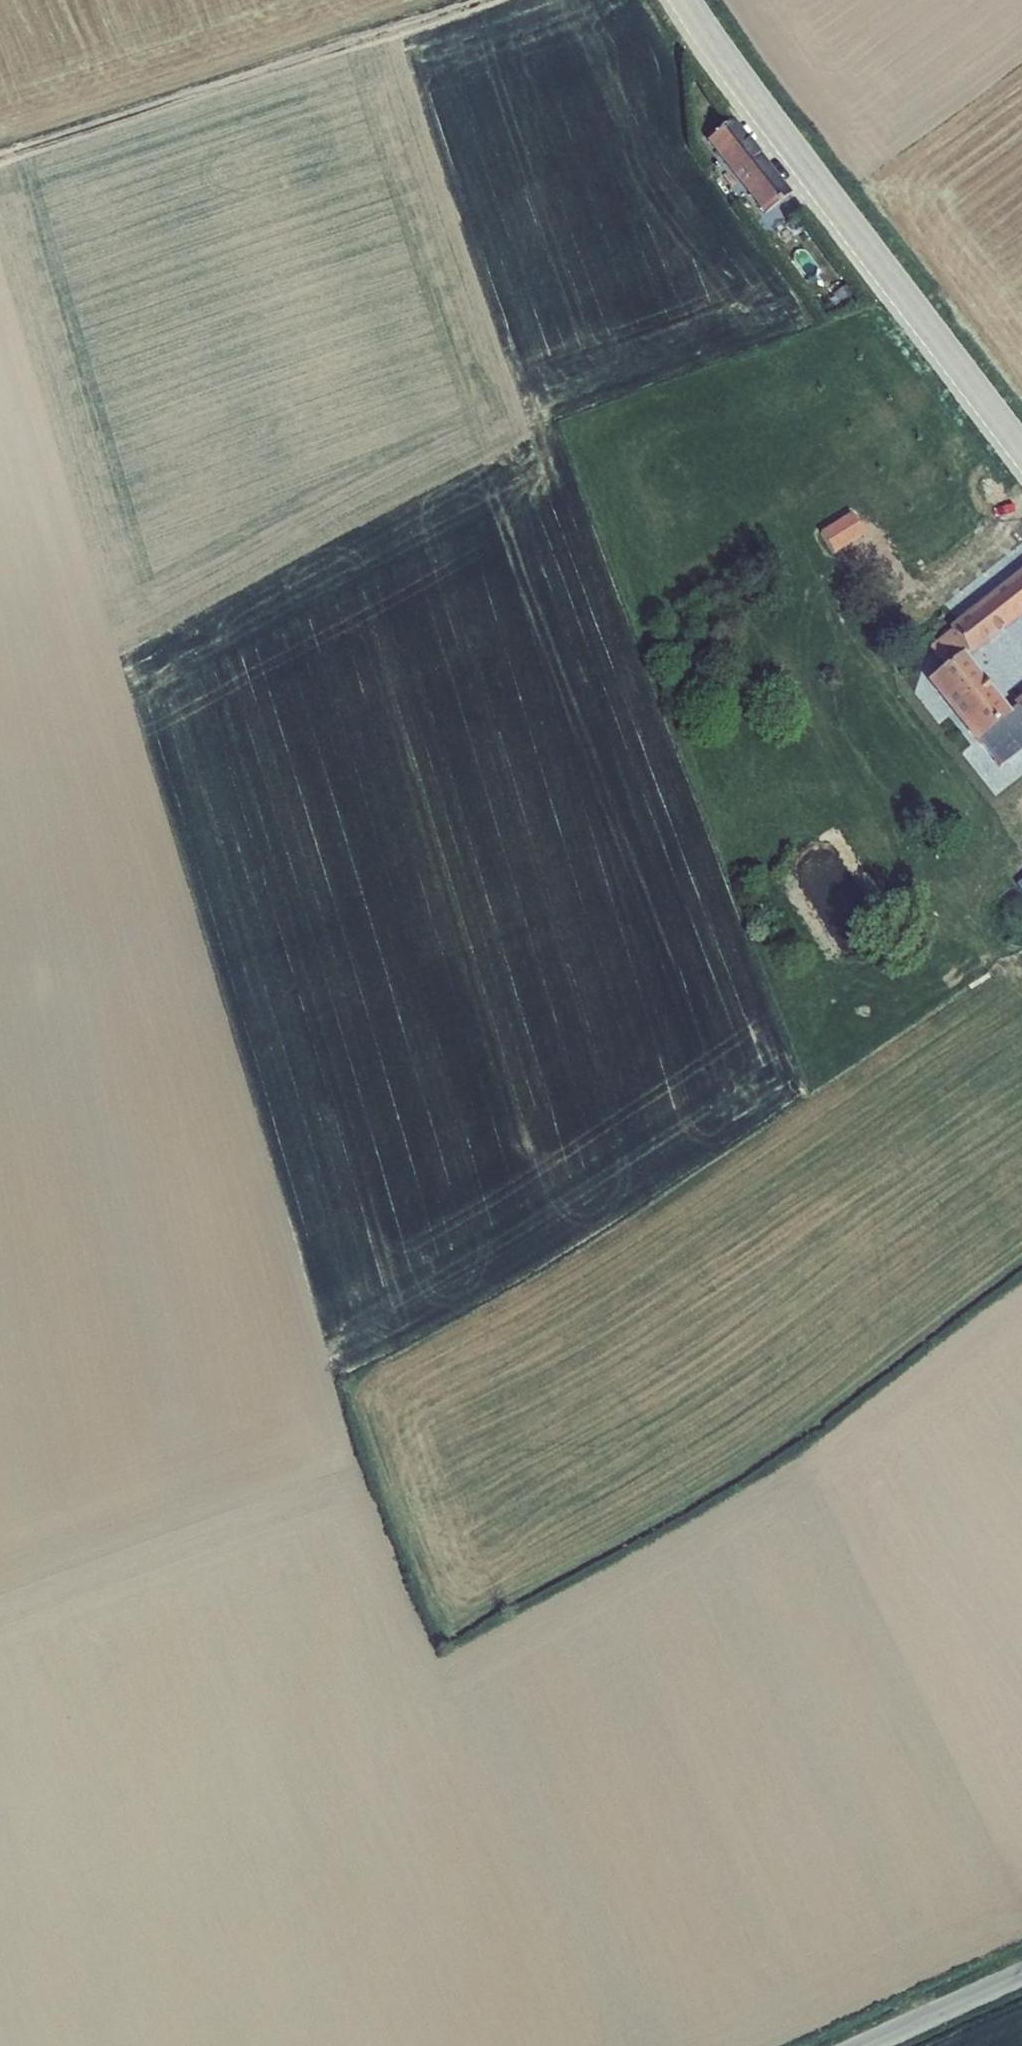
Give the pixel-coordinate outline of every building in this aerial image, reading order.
[(763,215),(788,195),(730,121),(705,141),(763,215)] [(832,295),(842,309),(857,299),(847,284),(832,295)] [(822,533),(834,553),(860,537),(847,516),(822,533)] [(1008,711),(964,656),(1021,610),(1021,573),(929,647),(943,667),(925,682),(974,743),(977,741),(998,767),(1021,749),(1021,700),(1008,711)]
